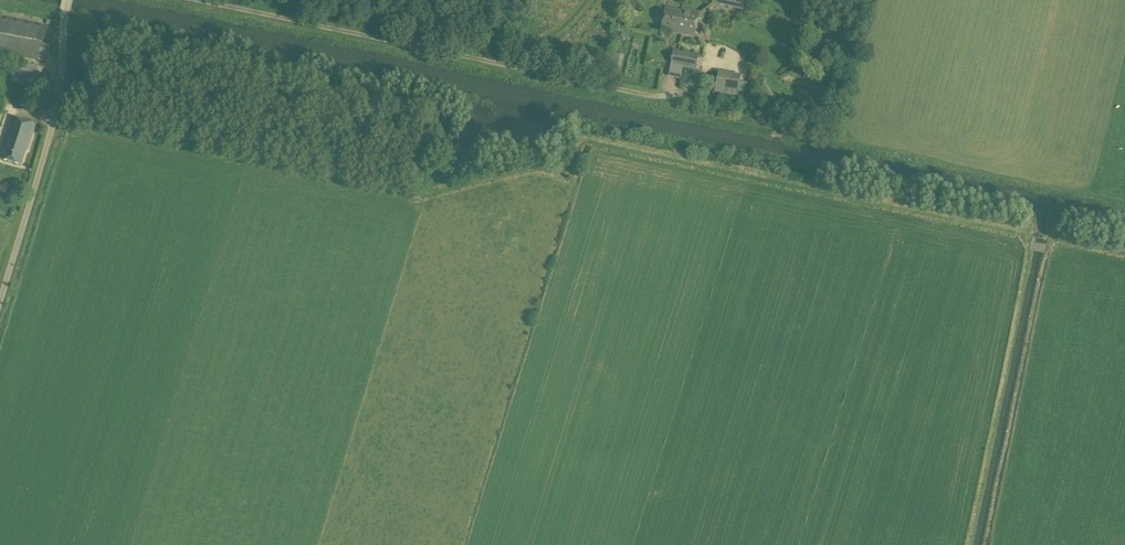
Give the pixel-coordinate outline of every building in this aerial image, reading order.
[(744,0),(717,0),(716,4),(742,10),(744,0)] [(679,20),(681,11),(666,8),(662,28),(678,31),(677,33),(682,34),(685,22),(679,20)] [(685,22),(682,34),(695,37),(699,12),(683,9),(682,11),(681,11),(679,20),(685,22)] [(51,44),(43,43),(46,26),(0,17),(0,53),(44,62),(45,57),(48,58),(51,44)] [(716,50),(743,54),(746,34),(719,29),(716,50)] [(570,53),(587,59),(590,51),(573,45),(570,53)] [(697,69),(699,55),(673,51),(670,64),(697,69)] [(38,89),(44,68),(28,64),(23,63),(16,61),(14,70),(11,81),(38,89)] [(726,72),(718,71),(715,93),(722,94),(726,72)] [(28,150),(36,125),(13,118),(5,143),(6,144),(2,159),(21,165),(27,150),(28,150)]
